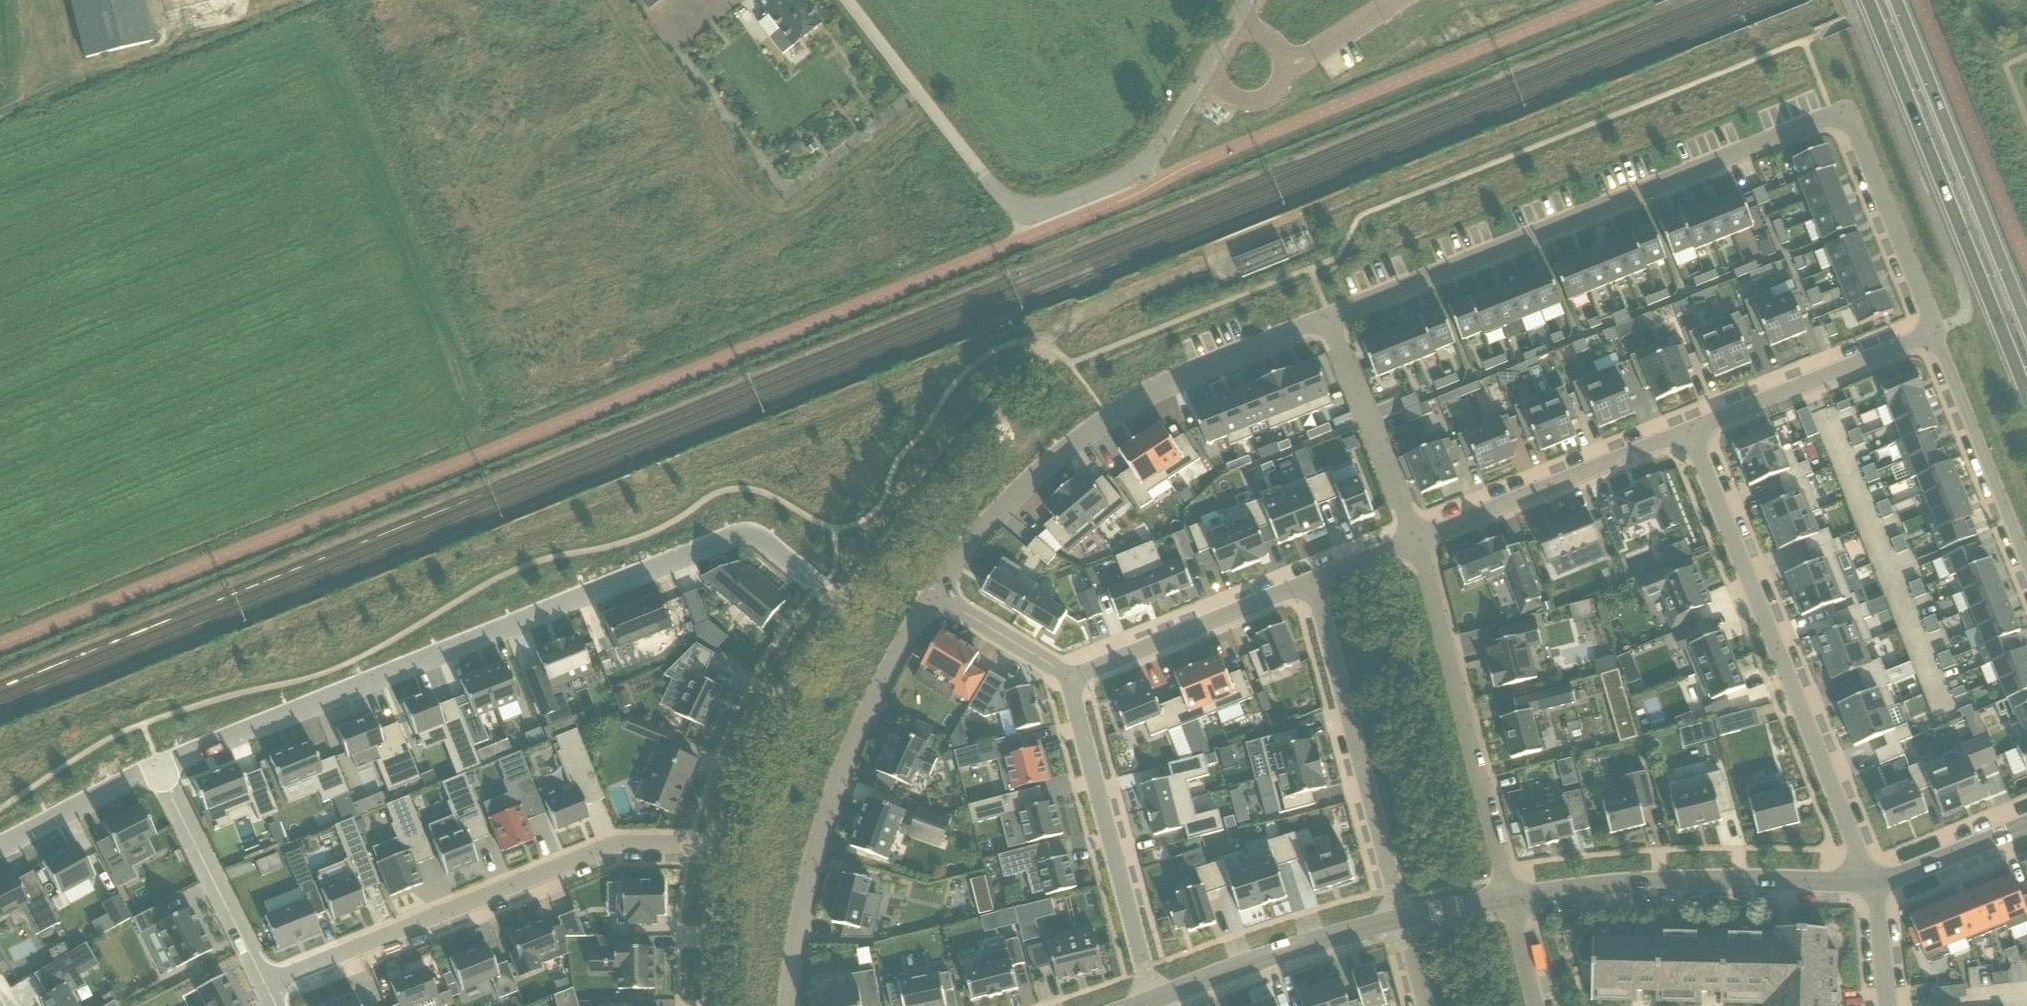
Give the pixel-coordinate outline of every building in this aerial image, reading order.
[(83,59),(154,41),(144,0),(68,0),(83,59)] [(660,0),(641,0),(648,9),(660,0)] [(768,15),(758,23),(782,55),(823,23),(805,0),(756,0),(768,15)] [(1832,168),(1833,169),(1835,168),(1826,146),(1792,160),(1800,180),(1801,181),(1832,168)] [(1832,168),(1801,181),(1800,180),(1798,181),(1806,200),(1840,187),(1833,169),(1832,168)] [(1752,191),(1755,199),(1766,194),(1763,187),(1752,191)] [(1840,187),(1806,200),(1813,219),(1847,206),(1840,187)] [(1732,235),(1753,227),(1740,193),(1719,201),(1732,235)] [(1769,201),(1766,194),(1755,199),(1758,206),(1769,201)] [(1713,243),(1732,235),(1719,201),(1700,209),(1713,243)] [(1847,206),(1813,219),(1822,240),(1856,227),(1847,206)] [(1700,209),(1682,216),(1681,216),(1693,248),(1694,251),(1713,243),(1700,209)] [(1693,248),(1681,216),(1682,216),(1681,214),(1659,222),(1672,256),(1693,248)] [(1777,234),(1784,231),(1780,220),(1772,223),(1777,234)] [(1630,234),(1631,236),(1632,236),(1645,267),(1646,267),(1666,259),(1652,225),(1630,234)] [(1789,242),(1784,231),(1777,234),(1781,245),(1789,242)] [(1833,268),(1867,254),(1858,233),(1825,247),(1833,268)] [(1627,277),(1647,269),(1646,267),(1645,267),(1632,236),(1631,236),(1613,243),(1627,277)] [(1289,259),(1282,241),(1235,259),(1242,278),(1289,259)] [(1613,243),(1594,251),(1608,285),(1627,277),(1613,243)] [(1594,251),(1575,259),(1589,292),(1608,285),(1594,251)] [(1867,254),(1833,268),(1840,287),(1874,273),(1867,254)] [(1801,257),(1793,259),(1798,271),(1805,268),(1801,257)] [(1575,259),(1554,267),(1568,301),(1589,292),(1575,259)] [(1748,274),(1749,273),(1759,269),(1756,262),(1745,266),(1748,274)] [(1771,264),(1760,269),(1763,276),(1774,272),(1771,264)] [(1734,271),(1737,278),(1748,274),(1745,266),(1734,271)] [(1763,276),(1760,269),(1749,273),(1752,281),(1763,276)] [(1561,304),(1548,270),(1527,278),(1540,312),(1561,304)] [(1707,282),(1718,278),(1715,270),(1704,275),(1707,282)] [(1874,273),(1840,287),(1848,307),(1851,306),(1851,305),(1882,292),(1882,291),(1874,273)] [(1707,282),(1704,275),(1693,279),(1696,287),(1707,282)] [(1527,278),(1508,286),(1521,320),(1540,312),(1527,278)] [(1508,286),(1489,293),(1502,327),(1521,320),(1508,286)] [(1713,288),(1701,292),(1704,300),(1716,295),(1713,288)] [(1806,292),(1809,299),(1820,295),(1817,288),(1806,292)] [(1656,294),(1659,302),(1670,297),(1667,290),(1656,294)] [(1882,292),(1851,305),(1851,306),(1859,326),(1893,312),(1884,290),(1882,291),(1882,292)] [(1770,291),(1769,292),(1788,339),(1806,332),(1801,318),(1808,316),(1797,291),(1773,300),(1770,291)] [(1693,304),(1704,300),(1701,292),(1690,297),(1693,304)] [(1788,339),(1769,292),(1744,302),(1758,336),(1765,333),(1770,347),(1788,339)] [(1489,293),(1471,300),(1470,301),(1483,332),(1482,333),(1483,335),(1502,327),(1489,293)] [(1656,294),(1644,299),(1647,306),(1659,302),(1656,294)] [(1823,302),(1820,295),(1809,299),(1812,307),(1823,302)] [(1470,301),(1471,300),(1470,298),(1448,307),(1462,341),(1482,333),(1483,332),(1470,301)] [(1434,352),(1435,351),(1455,343),(1441,309),(1419,318),(1420,321),(1421,320),(1434,352)] [(1623,324),(1631,321),(1626,309),(1619,312),(1623,324)] [(1623,324),(1619,312),(1612,315),(1616,326),(1623,324)] [(1739,312),(1713,322),(1733,370),(1750,363),(1745,349),(1752,346),(1739,312)] [(1650,313),(1643,316),(1647,327),(1655,324),(1650,313)] [(1647,327),(1643,316),(1635,319),(1640,330),(1647,327)] [(1591,329),(1602,324),(1599,317),(1588,322),(1591,329)] [(1416,362),(1436,354),(1435,351),(1434,352),(1421,320),(1420,321),(1402,328),(1416,362)] [(1733,370),(1713,322),(1688,333),(1702,367),(1709,364),(1714,377),(1733,370)] [(1837,335),(1833,323),(1825,326),(1830,338),(1837,335)] [(1383,335),(1397,369),(1416,362),(1402,328),(1383,335)] [(1602,332),(1607,343),(1618,339),(1613,328),(1602,332)] [(1553,344),(1564,339),(1561,332),(1550,337),(1553,344)] [(1397,369),(1383,335),(1362,344),(1376,378),(1397,369)] [(1572,344),(1576,354),(1588,349),(1584,339),(1572,344)] [(1548,354),(1545,346),(1534,351),(1537,358),(1548,354)] [(1674,394),(1655,346),(1629,356),(1643,390),(1650,387),(1656,401),(1674,394)] [(1655,346),(1674,394),(1692,387),(1686,373),(1693,370),(1685,349),(1660,358),(1655,346)] [(1537,358),(1534,351),(1523,355),(1526,362),(1537,358)] [(1508,362),(1505,355),(1493,359),(1496,367),(1508,362)] [(1540,366),(1537,358),(1526,362),(1525,363),(1528,370),(1540,366)] [(1496,367),(1493,359),(1482,364),(1485,371),(1496,367)] [(1315,361),(1294,369),(1312,414),(1333,405),(1326,387),(1330,386),(1323,368),(1319,370),(1315,361)] [(1528,370),(1525,363),(1514,367),(1517,375),(1528,370)] [(1622,363),(1598,373),(1617,421),(1635,414),(1629,400),(1636,397),(1622,363)] [(1291,369),(1274,376),(1292,422),(1312,414),(1294,369),(1291,370),(1291,369)] [(1887,405),(1923,390),(1916,372),(1880,386),(1887,405)] [(1617,421),(1598,373),(1572,383),(1586,417),(1593,414),(1599,428),(1617,421)] [(1459,382),(1456,374),(1445,379),(1448,386),(1459,382)] [(1257,384),(1254,385),(1272,430),(1292,422),(1274,376),(1256,382),(1257,384)] [(1448,386),(1445,379),(1434,383),(1437,390),(1448,386)] [(1478,382),(1467,386),(1470,394),(1481,389),(1478,382)] [(1254,385),(1234,393),(1252,438),(1252,437),(1249,428),(1267,421),(1271,430),(1272,430),(1254,385)] [(1470,394),(1467,386),(1456,391),(1459,398),(1470,394)] [(1564,387),(1539,397),(1558,444),(1576,437),(1570,424),(1577,421),(1564,387)] [(1895,423),(1929,409),(1922,392),(1924,391),(1923,390),(1887,405),(1895,423)] [(1234,393),(1214,401),(1231,446),(1252,438),(1234,393)] [(1420,405),(1416,394),(1408,397),(1412,408),(1420,405)] [(1412,408),(1408,397),(1401,400),(1405,411),(1412,408)] [(1558,444),(1539,397),(1514,407),(1527,441),(1534,438),(1540,452),(1558,444)] [(1839,412),(1850,408),(1847,400),(1836,405),(1839,412)] [(1214,401),(1193,409),(1207,445),(1227,437),(1230,446),(1231,446),(1214,401)] [(1432,413),(1428,402),(1420,405),(1412,408),(1417,419),(1432,413)] [(1417,419),(1412,408),(1405,411),(1410,422),(1417,419)] [(1896,443),(1936,426),(1929,409),(1895,423),(1901,440),(1895,442),(1896,443)] [(1507,415),(1482,425),(1498,464),(1516,457),(1510,443),(1518,440),(1507,415)] [(1140,437),(1168,480),(1200,460),(1184,435),(1173,442),(1161,424),(1140,437)] [(1329,424),(1318,428),(1321,436),(1332,431),(1329,424)] [(1498,464),(1482,425),(1457,435),(1467,459),(1467,461),(1474,458),(1480,471),(1498,464)] [(1751,437),(1732,445),(1740,466),(1789,446),(1789,445),(1780,448),(1772,428),(1767,431),(1764,425),(1748,431),(1751,437)] [(1903,461),(1940,446),(1933,429),(1937,427),(1936,426),(1896,443),(1903,461)] [(1815,427),(1804,431),(1807,439),(1818,434),(1815,427)] [(1318,428),(1306,433),(1310,440),(1321,436),(1318,428)] [(1848,433),(1851,441),(1862,436),(1859,429),(1848,433)] [(1865,444),(1862,436),(1851,441),(1854,448),(1865,444)] [(1128,445),(1119,451),(1131,469),(1120,476),(1141,509),(1153,501),(1148,493),(1168,480),(1140,437),(1128,445)] [(1424,449),(1439,488),(1457,481),(1452,467),(1459,464),(1449,439),(1424,449)] [(1289,440),(1277,444),(1280,452),(1292,447),(1289,440)] [(1789,446),(1740,466),(1741,467),(1741,466),(1749,486),(1778,475),(1782,486),(1812,474),(1807,461),(1797,465),(1789,446)] [(1910,478),(1951,462),(1950,461),(1947,463),(1940,446),(1903,461),(1910,478)] [(1439,488),(1424,449),(1399,459),(1409,484),(1416,481),(1421,495),(1439,488)] [(1249,456),(1237,460),(1240,468),(1252,464),(1249,456)] [(1237,460),(1226,465),(1229,473),(1240,468),(1237,460)] [(1272,462),(1261,467),(1264,475),(1276,471),(1272,462)] [(1923,494),(1958,480),(1951,462),(1910,478),(1911,479),(1916,477),(1923,494)] [(1862,469),(1865,476),(1876,472),(1873,464),(1862,469)] [(1331,472),(1318,477),(1328,502),(1339,497),(1350,525),(1375,516),(1359,477),(1337,486),(1331,472)] [(1879,479),(1876,472),(1865,476),(1868,484),(1879,479)] [(1074,479),(1062,489),(1097,530),(1126,505),(1103,477),(1093,486),(1083,474),(1075,480),(1074,479)] [(1660,474),(1637,483),(1638,487),(1608,499),(1621,531),(1656,517),(1662,531),(1684,522),(1674,498),(1670,499),(1660,474)] [(1787,498),(1761,508),(1770,529),(1819,510),(1811,490),(1812,490),(1807,478),(1813,475),(1812,474),(1782,486),(1787,498)] [(1306,479),(1283,488),(1302,536),(1325,526),(1316,506),(1328,502),(1318,477),(1307,481),(1306,479)] [(1931,512),(1965,498),(1958,480),(1923,494),(1931,512)] [(1262,500),(1260,500),(1276,539),(1278,545),(1288,541),(1289,541),(1302,536),(1283,488),(1282,489),(1285,498),(1264,506),(1262,500)] [(1054,518),(1044,526),(1068,554),(1097,530),(1062,489),(1051,498),(1052,500),(1044,506),(1054,518)] [(1932,532),(1972,515),(1965,498),(1931,512),(1937,529),(1931,531),(1932,532)] [(1247,509),(1226,517),(1246,567),(1260,561),(1259,559),(1269,556),(1264,544),(1276,539),(1260,500),(1246,506),(1247,509)] [(1876,504),(1879,512),(1890,507),(1887,500),(1876,504)] [(1608,507),(1600,511),(1617,552),(1625,549),(1608,507)] [(1894,515),(1890,507),(1879,512),(1882,519),(1894,515)] [(1573,555),(1577,567),(1605,556),(1586,510),(1535,530),(1549,565),(1573,555)] [(1819,510),(1770,529),(1778,550),(1804,540),(1808,551),(1838,539),(1832,541),(1827,529),(1818,533),(1810,514),(1819,511),(1819,510)] [(1973,516),(1972,515),(1932,532),(1939,551),(1976,536),(1969,518),(1973,516)] [(1203,523),(1189,528),(1199,553),(1211,548),(1222,574),(1231,570),(1232,573),(1246,567),(1226,517),(1225,517),(1229,526),(1208,535),(1203,523)] [(1184,531),(1172,536),(1177,547),(1188,543),(1184,531)] [(1891,540),(1894,547),(1905,543),(1902,535),(1891,540)] [(1507,548),(1503,537),(1498,539),(1497,538),(1491,540),(1492,541),(1482,545),(1481,544),(1475,547),(1476,548),(1453,557),(1457,566),(1457,569),(1458,572),(1459,574),(1461,576),(1464,585),(1485,577),(1486,579),(1503,572),(1504,572),(1513,592),(1512,592),(1513,594),(1514,593),(1521,590),(1521,591),(1524,590),(1528,602),(1526,603),(1526,604),(1541,598),(1519,543),(1507,548)] [(1036,538),(1027,548),(1048,565),(1057,555),(1036,538)] [(1813,563),(1785,575),(1793,596),(1842,576),(1834,556),(1844,553),(1838,539),(1808,551),(1813,563)] [(1153,542),(1135,550),(1155,601),(1167,596),(1167,597),(1179,592),(1178,592),(1193,586),(1183,560),(1164,568),(1153,542)] [(1908,550),(1905,543),(1894,547),(1897,555),(1908,550)] [(1950,576),(1990,560),(1990,559),(1986,560),(1979,543),(1942,557),(1950,576)] [(1126,583),(1107,590),(1117,616),(1132,610),(1132,611),(1143,606),(1155,601),(1135,550),(1116,557),(1126,583)] [(1963,591),(1997,577),(1990,560),(1950,576),(1950,577),(1956,575),(1963,591)] [(739,562),(702,577),(703,578),(763,629),(770,621),(779,610),(786,602),(740,563),(739,562)] [(1710,603),(1695,566),(1674,575),(1671,567),(1638,580),(1646,601),(1662,594),(1669,612),(1666,613),(1672,627),(1698,617),(1695,609),(1710,603)] [(995,570),(982,591),(1018,613),(1036,583),(1019,573),(1014,581),(995,570)] [(1842,576),(1793,596),(1801,617),(1830,605),(1835,617),(1865,605),(1864,604),(1858,606),(1854,594),(1850,596),(1842,576)] [(1970,609),(2004,595),(1997,577),(1963,591),(1970,609)] [(1912,592),(1923,587),(1920,580),(1909,584),(1912,592)] [(1036,583),(1018,613),(1054,635),(1067,613),(1032,592),(1037,584),(1036,583)] [(1926,594),(1923,587),(1912,592),(1915,599),(1926,594)] [(697,590),(683,595),(696,627),(710,621),(697,590)] [(1092,590),(1080,595),(1089,619),(1102,614),(1092,590)] [(661,594),(601,617),(614,650),(674,626),(661,594)] [(2012,613),(2004,595),(1970,609),(1977,627),(2012,613)] [(1570,605),(1574,623),(1594,617),(1591,605),(1596,604),(1595,598),(1570,605)] [(1839,628),(1814,638),(1822,659),(1871,640),(1863,620),(1870,618),(1865,605),(1835,617),(1839,628)] [(1978,647),(2019,631),(2012,613),(1977,627),(1984,644),(1978,647)] [(1926,627),(1937,623),(1934,615),(1923,620),(1926,627)] [(1535,620),(1499,629),(1502,640),(1485,645),(1491,666),(1488,667),(1493,687),(1496,687),(1497,688),(1536,678),(1528,647),(1542,644),(1535,620)] [(1940,630),(1937,623),(1926,627),(1929,635),(1940,630)] [(1261,649),(1249,654),(1260,680),(1300,664),(1299,662),(1300,662),(1285,625),(1257,637),(1261,649)] [(1733,660),(1722,632),(1703,639),(1698,628),(1675,637),(1681,651),(1685,649),(1696,675),(1733,660)] [(922,664),(957,686),(954,692),(968,700),(983,675),(970,667),(978,653),(942,631),(922,664)] [(1985,665),(2026,649),(2026,648),(2022,649),(2016,633),(2019,632),(2019,631),(1978,647),(1985,665)] [(541,665),(524,672),(542,717),(544,716),(548,727),(570,718),(557,686),(591,672),(577,636),(562,642),(561,640),(550,645),(550,647),(536,653),(541,665)] [(1871,640),(1822,659),(1831,680),(1856,670),(1861,682),(1885,672),(1880,659),(1870,663),(1863,644),(1871,641),(1871,640)] [(697,643),(664,675),(687,687),(675,713),(704,727),(723,687),(703,678),(714,654),(697,643)] [(2026,669),(2026,650),(2026,649),(1985,665),(1986,666),(1992,663),(1999,680),(2026,669)] [(1937,655),(1940,663),(1951,658),(1948,651),(1937,655)] [(1628,653),(1617,658),(1622,669),(1633,664),(1628,653)] [(1220,656),(1197,665),(1216,713),(1251,699),(1240,671),(1228,676),(1220,656)] [(1594,662),(1597,673),(1617,668),(1614,657),(1594,662)] [(1954,666),(1951,658),(1940,663),(1943,670),(1954,666)] [(1726,695),(1744,687),(1733,660),(1696,675),(1706,701),(1701,702),(1707,716),(1730,706),(1726,695)] [(480,672),(495,710),(518,700),(503,663),(480,672)] [(1183,697),(1172,702),(1181,726),(1216,713),(1197,665),(1184,670),(1174,674),(1183,697)] [(1999,680),(2006,699),(2024,692),(2026,691),(2026,669),(1999,680)] [(1617,671),(1601,676),(1606,691),(1622,686),(1617,671)] [(468,703),(457,707),(472,746),(488,740),(478,716),(495,710),(480,672),(459,681),(468,703)] [(990,672),(968,708),(984,717),(1011,710),(1016,731),(1040,724),(1037,711),(1039,711),(1035,698),(1033,699),(1030,686),(1011,691),(1009,685),(1006,683),(1007,682),(990,672)] [(1866,693),(1837,705),(1845,726),(1894,706),(1886,687),(1890,685),(1885,672),(1861,682),(1866,693)] [(1121,703),(1116,705),(1126,731),(1145,723),(1151,737),(1168,730),(1168,732),(1181,726),(1172,702),(1160,706),(1153,690),(1147,692),(1143,681),(1117,691),(1121,703)] [(1513,701),(1517,714),(1501,718),(1512,759),(1541,751),(1531,713),(1575,702),(1571,686),(1513,701)] [(1965,694),(1963,686),(1952,691),(1955,698),(1965,694)] [(625,691),(614,695),(620,710),(631,705),(625,691)] [(431,692),(402,704),(415,735),(441,725),(461,775),(464,774),(480,767),(472,746),(457,707),(453,699),(437,706),(431,692)] [(1995,704),(2000,717),(2006,714),(2011,727),(2020,723),(2026,742),(2026,698),(2024,692),(2006,699),(1995,704)] [(1973,713),(1970,705),(1959,710),(1962,717),(1973,713)] [(1894,706),(1845,726),(1854,747),(1882,735),(1887,747),(1898,742),(1899,743),(1912,738),(1906,724),(1893,729),(1886,711),(1895,707),(1894,706)] [(1692,712),(1675,718),(1679,728),(1696,723),(1692,712)] [(1734,714),(1715,719),(1720,737),(1740,731),(1740,730),(1739,730),(1734,714)] [(372,715),(335,730),(346,758),(373,747),(379,760),(375,761),(387,792),(419,779),(397,723),(378,730),(372,715)] [(630,716),(626,725),(633,728),(637,719),(630,716)] [(1632,721),(1616,725),(1621,741),(1636,737),(1632,721)] [(930,734),(914,727),(910,736),(895,730),(877,772),(879,773),(878,776),(896,784),(897,781),(917,790),(925,773),(930,776),(937,759),(932,757),(940,739),(930,734)] [(604,799),(576,729),(554,737),(559,751),(556,753),(568,783),(559,787),(562,795),(544,802),(555,831),(589,817),(585,806),(604,799)] [(1295,730),(1260,740),(1270,777),(1322,763),(1318,748),(1316,749),(1313,739),(1299,743),(1295,730)] [(977,745),(982,764),(998,760),(1006,791),(1013,789),(1014,789),(1048,780),(1040,747),(1024,751),(1020,734),(977,745)] [(1987,736),(1974,741),(1984,765),(1997,760),(1987,736)] [(309,741),(268,757),(281,789),(312,776),(322,803),(347,793),(333,757),(318,763),(309,741)] [(1944,758),(1943,758),(1963,807),(1984,799),(1972,770),(1984,765),(1974,741),(1961,747),(1966,759),(1947,767),(1944,758)] [(1887,747),(1874,752),(1880,765),(1904,756),(1899,743),(1898,742),(1887,747)] [(2017,748),(2026,773),(2026,772),(2026,744),(2017,748)] [(689,778),(697,759),(666,746),(651,782),(644,779),(636,799),(673,814),(688,778),(689,778)] [(1219,752),(1224,771),(1236,768),(1230,749),(1219,752)] [(519,752),(496,761),(504,779),(502,780),(513,808),(488,818),(501,852),(533,840),(525,821),(544,814),(519,752)] [(1172,777),(1141,785),(1148,810),(1191,799),(1187,781),(1210,775),(1204,755),(1169,764),(1172,777)] [(1922,762),(1909,768),(1917,788),(1918,792),(1930,787),(1942,816),(1963,807),(1943,758),(1923,766),(1922,762)] [(1322,763),(1270,777),(1280,814),(1315,804),(1311,792),(1326,788),(1324,778),(1326,778),(1322,763)] [(194,781),(193,781),(198,794),(197,794),(199,799),(200,799),(205,812),(206,811),(206,810),(219,805),(221,811),(249,800),(258,821),(271,816),(278,813),(260,769),(242,776),(237,764),(235,764),(236,765),(221,771),(221,770),(219,771),(211,774),(209,775),(209,776),(195,782),(194,781)] [(1602,802),(1610,834),(1645,825),(1641,810),(1654,807),(1645,771),(1632,775),(1636,793),(1602,802)] [(1669,785),(1672,796),(1670,797),(1679,831),(1722,820),(1720,814),(1732,811),(1725,783),(1723,783),(1720,772),(1669,785)] [(432,841),(446,875),(477,862),(470,843),(488,836),(464,774),(461,775),(441,783),(448,802),(446,802),(457,831),(432,841)] [(1796,811),(1794,801),(1793,801),(1790,789),(1789,789),(1789,790),(1780,792),(1777,779),(1776,779),(1777,783),(1750,790),(1752,799),(1750,800),(1749,799),(1748,800),(1749,802),(1752,812),(1757,835),(1758,834),(1798,824),(1799,824),(1796,812),(1796,811)] [(1020,845),(1028,843),(1063,834),(1054,801),(1044,804),(1039,787),(968,805),(973,824),(1012,814),(1020,845)] [(1917,788),(1877,804),(1887,829),(1927,813),(1918,792),(1917,788)] [(1566,806),(1520,817),(1529,849),(1546,844),(1547,845),(1558,842),(1557,841),(1575,836),(1574,833),(1590,828),(1580,790),(1563,794),(1566,806)] [(391,824),(402,853),(376,863),(390,897),(421,884),(414,866),(433,858),(408,796),(385,805),(393,824),(391,824)] [(869,798),(851,847),(888,860),(906,812),(869,798)] [(1191,799),(1148,810),(1155,836),(1185,827),(1189,840),(1224,830),(1219,810),(1196,816),(1191,799)] [(109,838),(97,845),(118,887),(120,886),(117,882),(132,874),(134,878),(135,878),(122,852),(156,835),(140,804),(101,824),(109,838)] [(945,833),(950,819),(920,808),(915,822),(945,833)] [(278,813),(271,816),(275,826),(282,823),(278,813)] [(320,889),(333,921),(334,920),(334,919),(365,907),(365,908),(366,907),(360,892),(379,884),(352,818),(333,826),(347,859),(343,861),(343,862),(346,860),(351,873),(336,879),(338,883),(322,890),(322,889),(320,889)] [(1295,833),(1281,837),(1289,863),(1303,859),(1295,833)] [(1270,849),(1246,857),(1249,866),(1250,866),(1262,905),(1263,905),(1263,906),(1277,901),(1276,901),(1287,898),(1277,867),(1289,863),(1281,837),(1267,842),(1270,849)] [(1046,896),(1077,888),(1068,856),(1053,860),(1048,842),(998,855),(1004,878),(1026,872),(1032,895),(1045,891),(1046,896)] [(77,843),(41,863),(59,895),(94,875),(77,843)] [(304,900),(264,916),(277,948),(319,931),(314,917),(325,912),(313,882),(299,849),(285,855),(298,888),(299,887),(304,900)] [(1345,850),(1305,863),(1314,892),(1354,879),(1345,850)] [(1224,860),(1210,865),(1218,890),(1231,886),(1239,913),(1262,905),(1250,866),(1249,866),(1228,873),(1224,860)] [(1179,900),(1167,904),(1176,930),(1187,926),(1189,933),(1215,924),(1206,894),(1218,890),(1210,865),(1196,869),(1202,886),(1177,894),(1179,900)] [(20,907),(35,935),(60,922),(32,871),(16,880),(12,872),(1,879),(0,878),(0,917),(20,907)] [(844,874),(832,923),(844,925),(841,938),(857,938),(858,938),(863,914),(876,917),(880,899),(868,896),(871,881),(844,874)] [(2012,877),(1991,885),(2009,930),(2026,922),(2026,915),(2021,898),(2012,877)] [(624,881),(624,906),(617,906),(618,924),(626,924),(657,924),(657,916),(666,916),(666,880),(624,881)] [(2009,930),(1991,885),(1971,893),(1987,933),(2006,925),(2008,930),(2009,930)] [(1987,933),(1971,893),(1951,901),(1967,941),(1987,933)] [(107,915),(92,923),(98,936),(121,923),(130,918),(117,895),(112,898),(101,904),(107,915)] [(1967,941),(1951,901),(1931,909),(1948,954),(1949,953),(1946,944),(1964,937),(1966,941),(1967,941)] [(1015,908),(1022,935),(1023,934),(1037,931),(1038,930),(1032,904),(1015,908)] [(154,908),(132,918),(140,934),(154,927),(175,968),(211,950),(190,907),(161,922),(154,908)] [(1948,954),(1931,909),(1910,917),(1914,927),(1909,929),(1915,945),(1920,943),(1928,962),(1948,954)] [(584,937),(574,911),(557,917),(560,925),(565,937),(584,937)] [(566,946),(565,937),(560,925),(549,929),(545,920),(508,935),(515,952),(509,954),(518,977),(540,968),(539,966),(560,957),(557,950),(566,946)] [(1827,929),(1776,928),(1776,932),(1636,929),(1635,940),(1592,939),(1591,1000),(1636,1001),(1637,991),(1656,991),(1656,1002),(1701,1003),(1701,992),(1721,992),(1720,1003),(1774,1004),(1774,1005),(1836,1005),(1837,1005),(1837,1004),(1836,1004),(1836,996),(1838,996),(1838,994),(1836,994),(1837,951),(1826,951),(1827,929)] [(1048,942),(1028,947),(1034,970),(1054,965),(1058,981),(1104,969),(1094,931),(1048,942)] [(619,990),(655,989),(655,948),(639,948),(639,940),(634,940),(634,936),(596,937),(596,953),(607,953),(607,973),(619,972),(619,990)] [(1018,988),(1013,967),(1024,964),(1018,938),(1007,941),(1009,949),(981,956),(984,967),(965,972),(972,1000),(989,996),(989,998),(1002,995),(1001,992),(1018,988)] [(33,974),(46,995),(39,999),(43,1005),(77,1005),(61,980),(76,971),(79,977),(98,965),(85,943),(33,974)] [(485,944),(448,959),(461,990),(491,978),(499,999),(517,991),(506,962),(494,966),(485,944)] [(1351,972),(1360,1000),(1362,1005),(1383,1005),(1387,1005),(1383,992),(1388,990),(1382,973),(1377,975),(1374,965),(1351,972)] [(949,972),(930,976),(928,966),(905,971),(907,980),(886,985),(891,1005),(947,1005),(944,991),(953,989),(949,972)] [(426,968),(389,982),(398,1005),(395,1005),(413,1005),(437,996),(426,968)] [(874,970),(849,975),(851,989),(812,996),(813,1005),(881,1005),(874,970)] [(2011,984),(2010,972),(2002,973),(2003,985),(2011,984)] [(2001,985),(2000,973),(1992,974),(1993,986),(2001,985)] [(223,975),(196,989),(205,1005),(239,1005),(223,975)] [(1320,986),(1326,1005),(1362,1005),(1360,1000),(1349,1003),(1341,979),(1320,986)] [(1965,985),(1957,986),(1959,998),(1966,997),(1965,985)] [(1320,986),(1298,993),(1302,1005),(1326,1005),(1320,986)] [(1957,986),(1949,987),(1950,999),(1959,998),(1957,986)] [(552,995),(556,1005),(577,1005),(571,988),(552,995)] [(314,1005),(358,1005),(352,991),(314,1005)]
